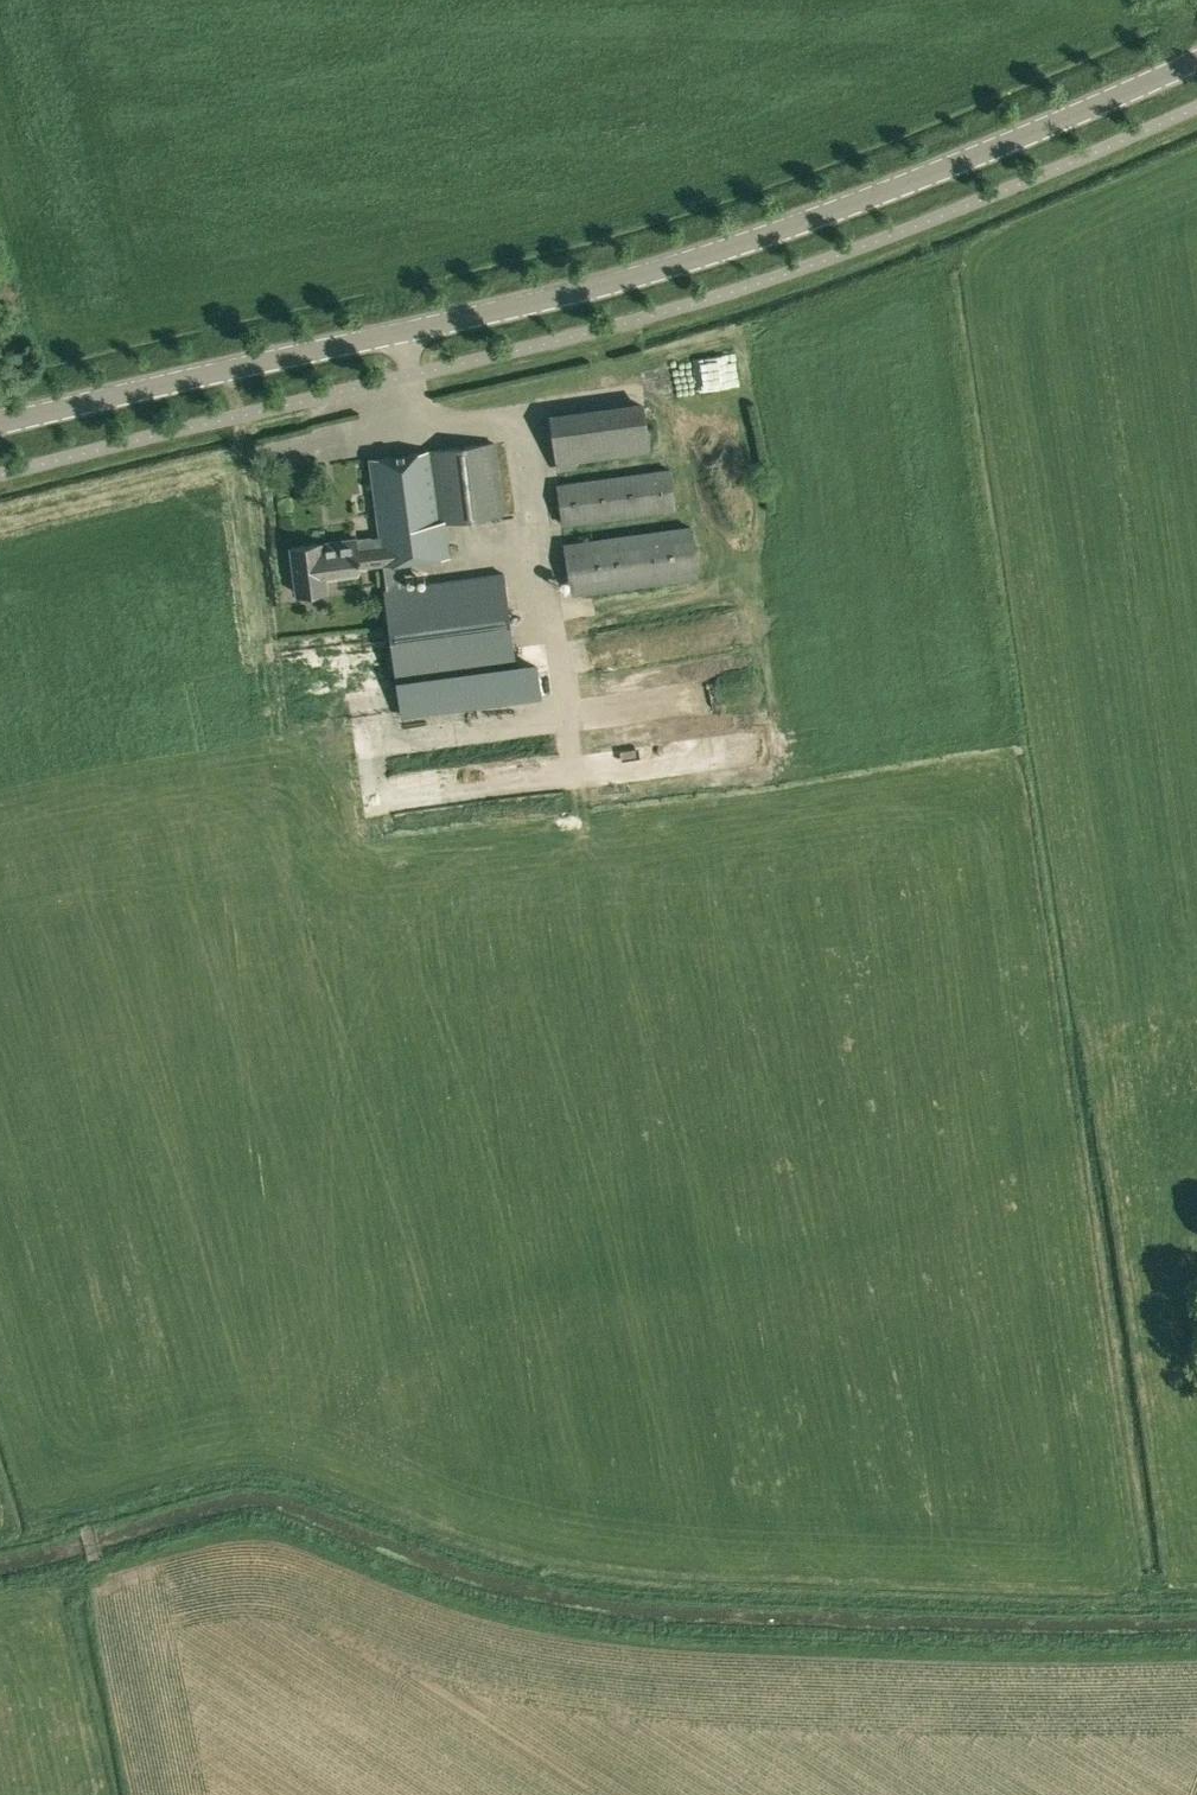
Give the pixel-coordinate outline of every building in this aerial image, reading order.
[(550,418),(556,462),(650,449),(644,405),(550,418)] [(385,562),(386,571),(403,569),(402,560),(449,554),(445,521),(502,513),(493,441),(370,457),(381,534),(291,546),(297,593),(326,589),(324,571),(360,566),(360,565),(385,562)] [(557,484),(562,522),(675,506),(670,468),(557,484)] [(565,543),(571,592),(697,575),(691,526),(565,543)] [(405,586),(403,569),(386,571),(388,588),(385,588),(402,713),(541,695),(537,667),(517,670),(504,573),(405,586)]
